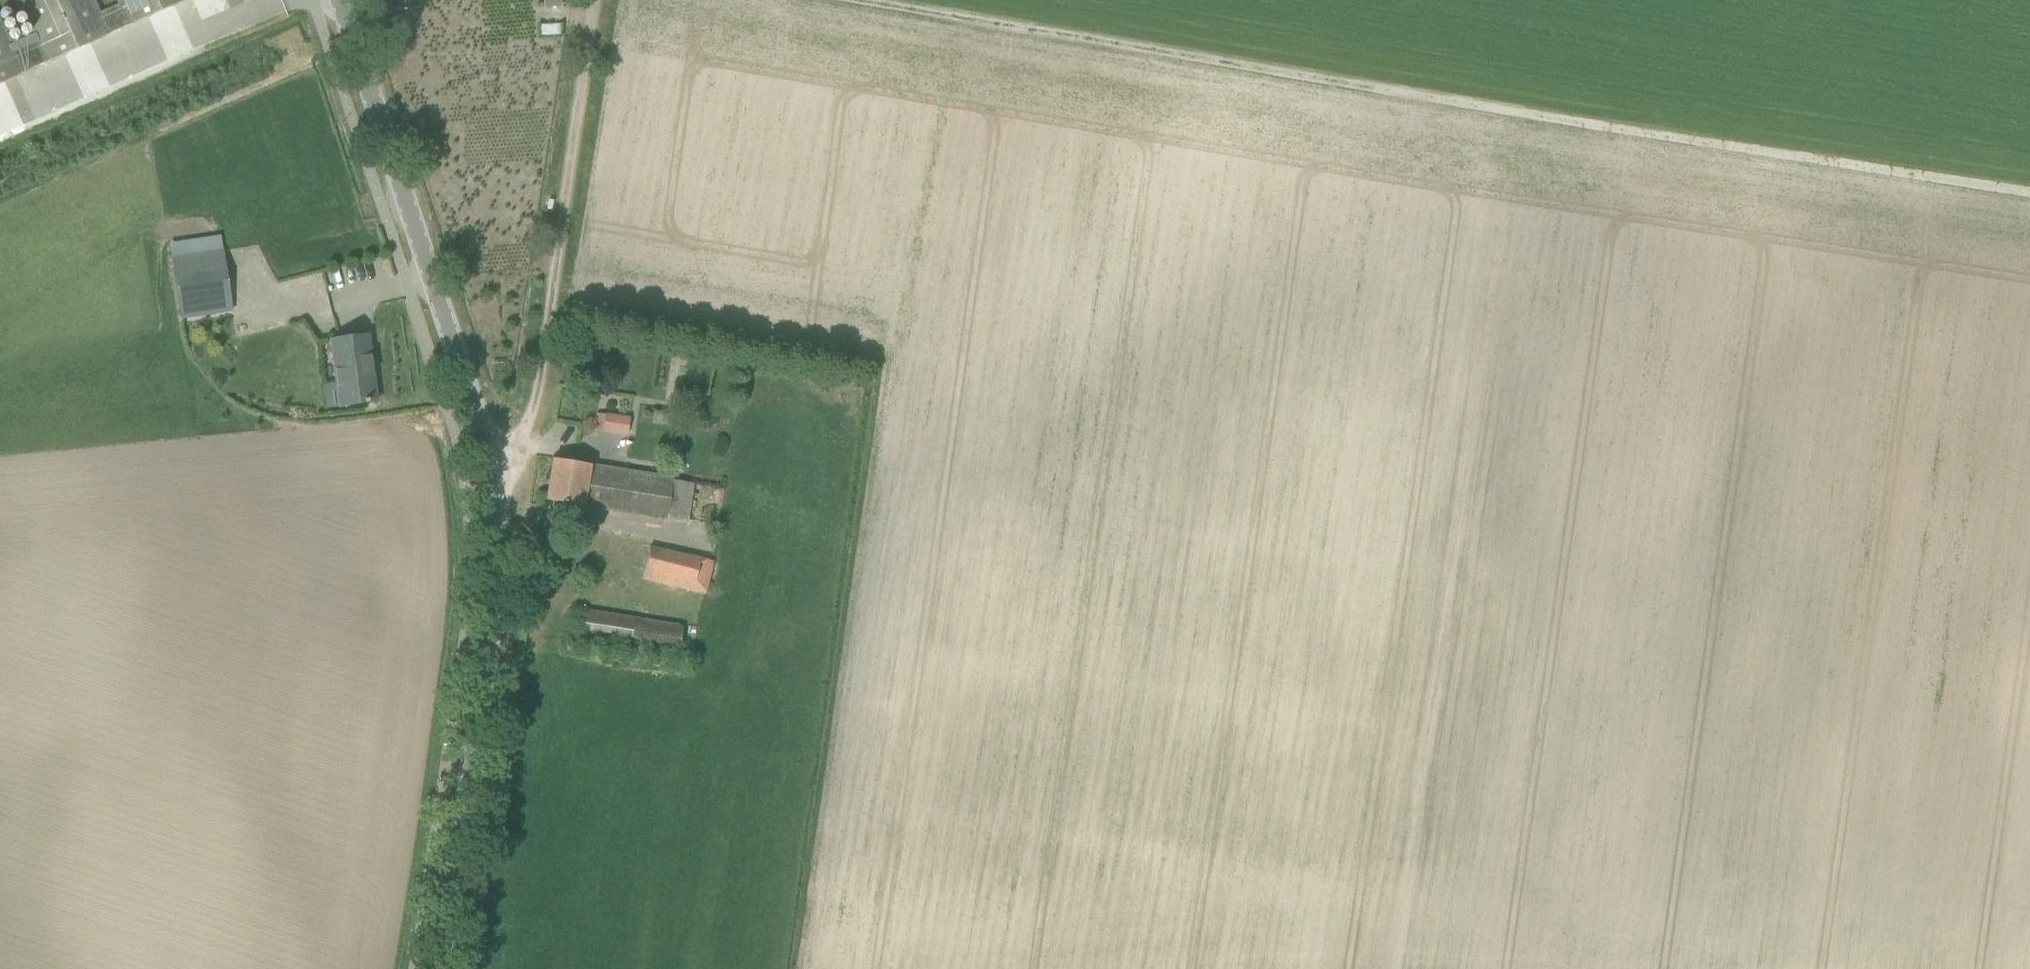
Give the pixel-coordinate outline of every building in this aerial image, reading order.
[(185,0),(118,0),(119,3),(99,12),(94,0),(17,0),(36,41),(13,51),(0,21),(0,83),(23,73),(23,72),(45,62),(45,63),(109,34),(109,33),(129,24),(129,25),(185,0)] [(171,258),(180,318),(231,311),(222,250),(171,258)] [(368,335),(348,338),(330,340),(339,406),(356,404),(376,401),(368,335)] [(633,432),(634,413),(595,411),(594,430),(633,432)] [(553,459),(547,500),(566,503),(667,519),(673,479),(674,477),(591,465),(573,462),(553,459)] [(642,578),(708,590),(714,562),(651,546),(642,578)] [(678,650),(679,649),(682,626),(636,619),(586,611),(582,635),(632,643),(678,650)]
